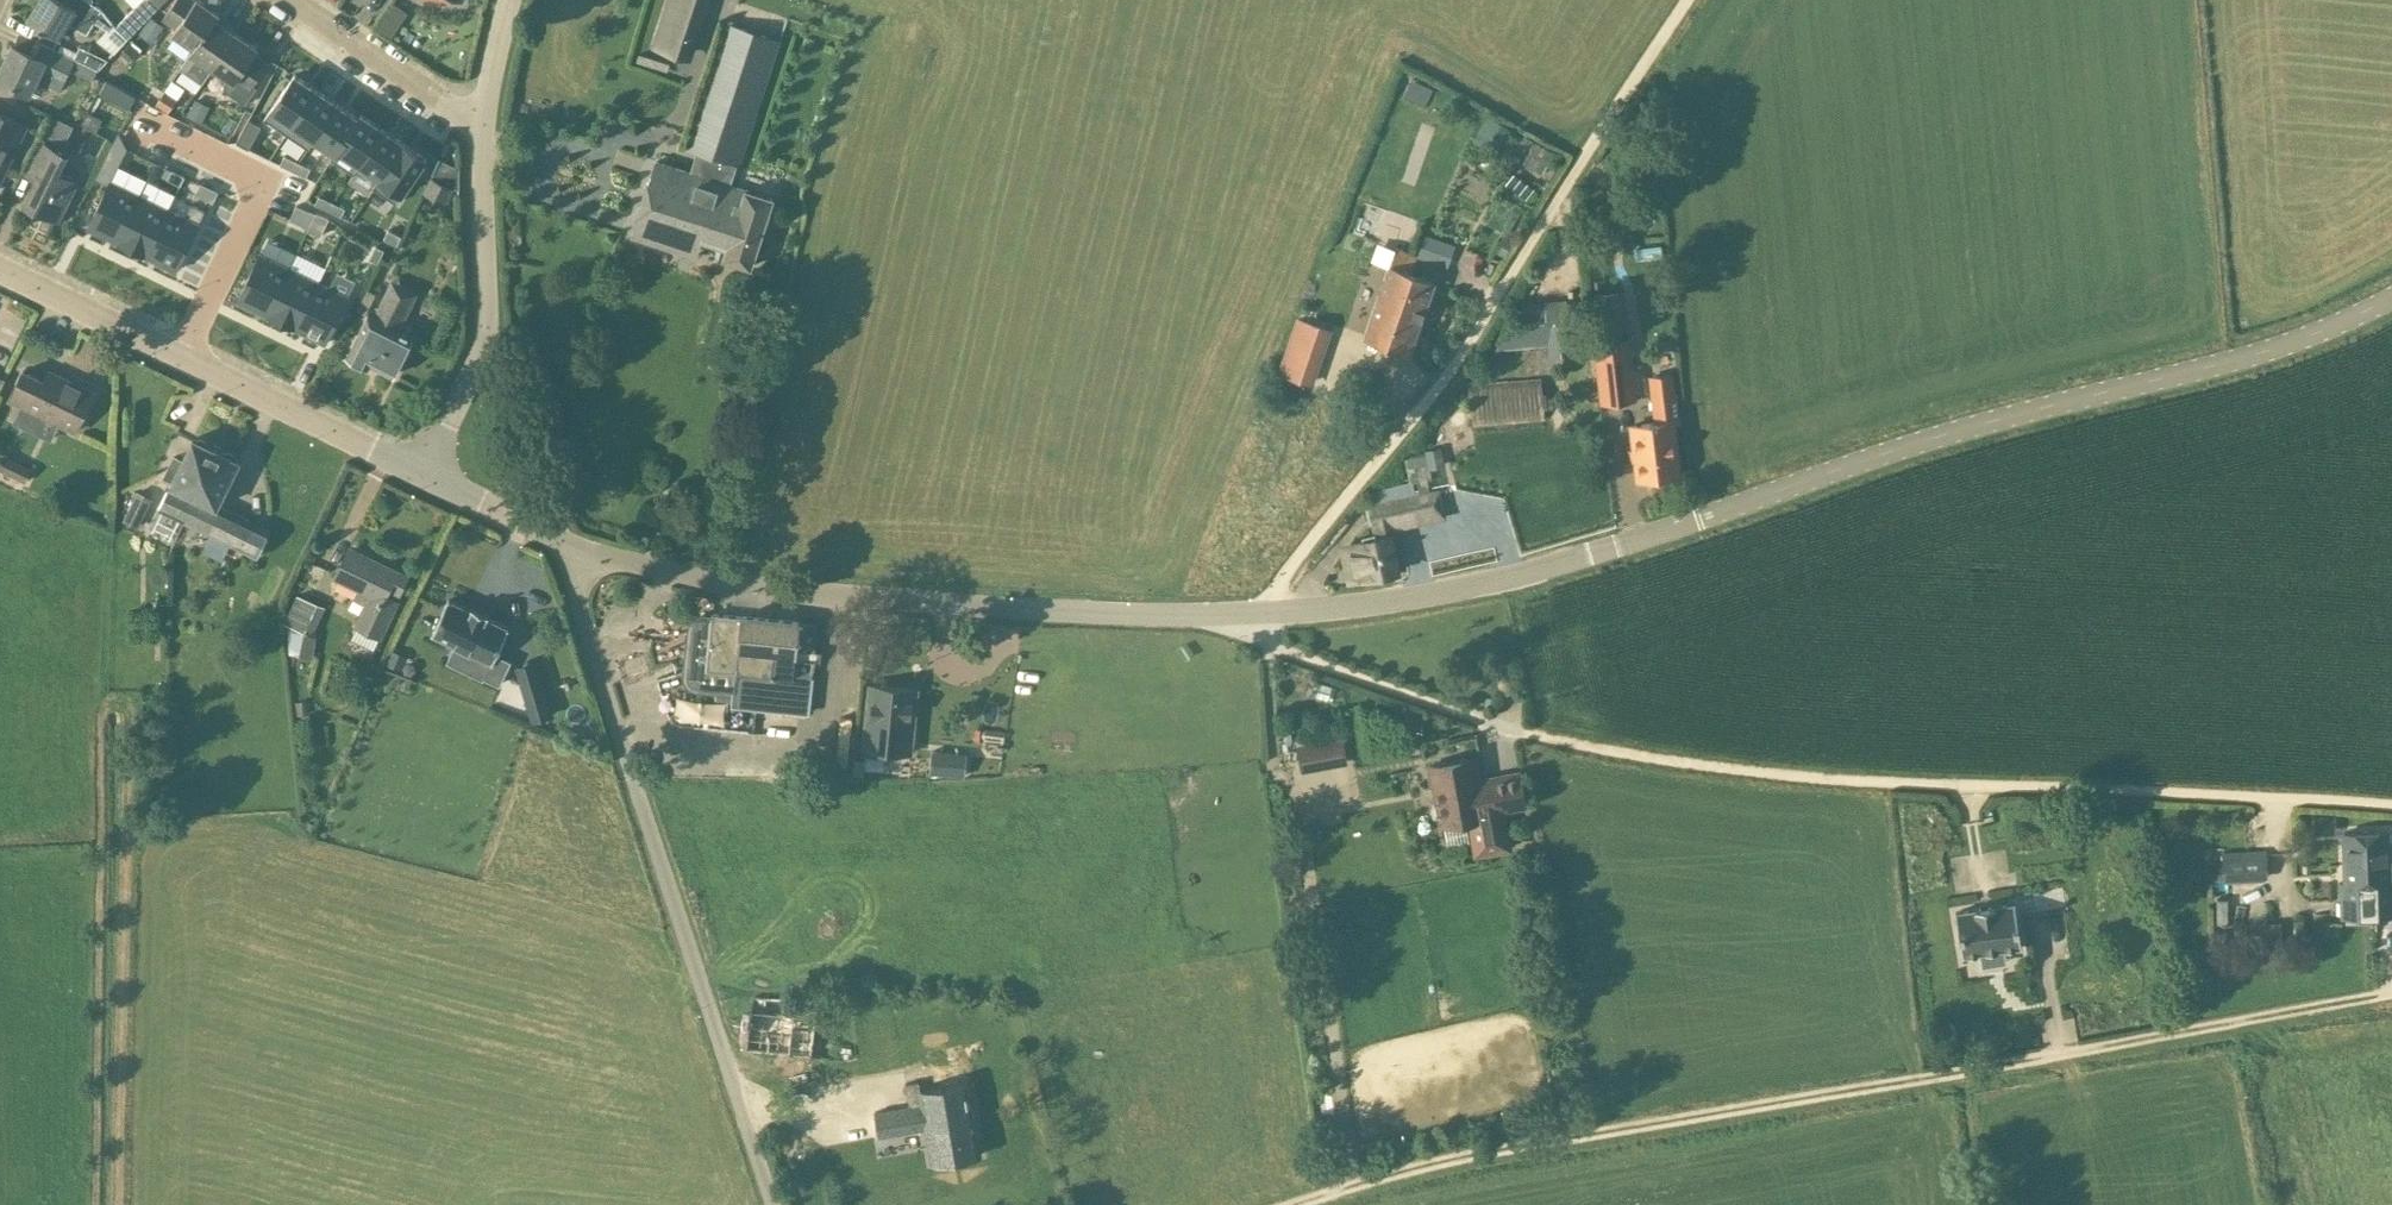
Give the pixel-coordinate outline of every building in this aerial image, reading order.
[(27,20),(44,29),(38,40),(45,44),(54,48),(59,38),(60,39),(69,24),(87,35),(95,22),(107,29),(109,30),(113,24),(102,10),(102,9),(91,2),(87,0),(39,0),(27,20)] [(154,12),(142,0),(115,25),(128,39),(154,12)] [(176,30),(173,34),(194,48),(216,20),(220,15),(197,0),(176,0),(162,20),(176,30)] [(685,56),(703,0),(671,0),(656,47),(685,56)] [(393,34),(408,11),(394,3),(380,26),(393,34)] [(202,84),(213,68),(215,70),(238,35),(216,20),(194,48),(180,69),(202,84)] [(688,151),(697,154),(737,167),(739,167),(780,42),(780,41),(729,25),(688,151)] [(269,62),(256,54),(259,49),(238,35),(215,70),(227,78),(225,83),(225,87),(227,91),(246,104),(258,86),(255,85),(269,62)] [(0,71),(0,80),(31,95),(37,81),(61,91),(72,68),(77,74),(82,62),(74,58),(59,51),(54,48),(45,44),(38,57),(14,45),(13,45),(0,71)] [(77,51),(74,58),(82,62),(98,69),(109,59),(80,45),(77,51)] [(270,110),(265,119),(287,134),(317,89),(295,74),(270,110)] [(1434,90),(1413,79),(1404,96),(1425,107),(1434,90)] [(156,104),(164,92),(147,82),(139,96),(155,105),(156,104)] [(317,89),(287,134),(309,149),(315,140),(314,140),(338,104),(317,89)] [(165,92),(164,92),(156,104),(169,111),(177,98),(165,91),(165,92)] [(196,99),(188,115),(202,123),(210,106),(196,99)] [(338,104),(314,140),(315,140),(333,153),(335,154),(360,118),(359,118),(338,104)] [(28,127),(0,113),(0,186),(28,127)] [(88,113),(82,123),(97,131),(103,120),(88,113)] [(333,153),(330,158),(354,174),(360,165),(359,165),(384,129),(361,114),(359,118),(360,118),(335,154),(333,153)] [(1496,154),(1511,128),(1488,115),(1473,142),(1496,154)] [(249,119),(237,142),(249,149),(261,126),(249,119)] [(384,129),(359,165),(360,165),(379,179),(380,179),(405,143),(384,129)] [(1512,157),(1544,174),(1557,151),(1525,133),(1512,157)] [(80,182),(60,172),(69,154),(40,139),(23,174),(35,181),(23,206),(59,223),(80,182)] [(379,179),(373,187),(374,188),(397,203),(427,158),(405,143),(380,179),(379,179)] [(110,149),(100,170),(114,177),(119,165),(124,155),(110,149)] [(774,199),(745,190),(731,185),(737,167),(697,154),(691,172),(656,161),(630,238),(677,254),(683,235),(728,249),(724,260),(751,269),(774,199)] [(285,155),(280,164),(293,170),(298,161),(285,155)] [(298,161),(293,170),(306,176),(311,168),(298,161)] [(172,170),(168,179),(181,185),(185,176),(172,170)] [(422,192),(448,204),(456,188),(430,176),(422,192)] [(111,180),(88,228),(118,242),(141,195),(111,180)] [(201,184),(197,193),(212,200),(216,192),(201,184)] [(141,195),(118,242),(146,256),(169,209),(141,195)] [(319,196),(315,205),(328,211),(332,202),(319,196)] [(332,202),(328,211),(341,217),(345,209),(332,202)] [(169,209),(146,256),(176,270),(205,210),(192,204),(185,216),(169,209)] [(297,205),(290,218),(309,227),(315,214),(297,205)] [(309,227),(307,232),(320,239),(329,221),(315,214),(309,227)] [(388,230),(384,238),(397,245),(401,236),(388,230)] [(1456,244),(1426,233),(1418,255),(1448,266),(1456,244)] [(376,246),(370,259),(378,263),(384,250),(376,246)] [(1397,249),(1391,267),(1390,266),(1364,339),(1410,356),(1436,283),(1412,274),(1418,257),(1397,249)] [(260,253),(237,300),(267,315),(290,267),(260,253)] [(290,267),(267,315),(296,329),(319,281),(290,267)] [(319,281),(296,329),(325,343),(348,296),(319,281)] [(349,354),(393,377),(413,338),(399,331),(417,294),(392,282),(374,318),(368,315),(349,354)] [(1521,325),(1510,325),(1497,349),(1549,345),(1549,355),(1575,353),(1572,321),(1569,321),(1567,300),(1519,303),(1521,325)] [(1296,317),(1277,373),(1313,385),(1333,329),(1296,317)] [(1638,400),(1630,337),(1593,342),(1600,404),(1638,400)] [(76,432),(95,393),(49,371),(44,381),(23,371),(9,400),(76,432)] [(1678,474),(1672,424),(1682,423),(1681,414),(1679,414),(1678,401),(1679,401),(1679,393),(1676,393),(1674,372),(1649,376),(1655,423),(1633,425),(1633,428),(1639,479),(1678,474)] [(1546,420),(1541,378),(1469,385),(1473,427),(1546,420)] [(158,510),(182,522),(214,449),(193,439),(170,486),(158,510)] [(1426,455),(1404,459),(1407,472),(1416,471),(1415,467),(1428,464),(1429,469),(1430,469),(1445,466),(1442,447),(1425,450),(1426,455)] [(240,461),(214,449),(182,522),(257,557),(271,530),(254,523),(255,521),(219,504),(240,461)] [(0,459),(0,470),(26,482),(33,467),(3,453),(0,459)] [(1447,517),(1441,488),(1411,493),(1410,488),(1369,496),(1377,533),(1362,537),(1364,543),(1353,545),(1360,579),(1397,572),(1397,570),(1404,569),(1395,527),(1447,517)] [(153,498),(138,490),(124,519),(139,527),(153,498)] [(389,590),(400,595),(408,579),(348,551),(336,576),(360,587),(354,599),(365,605),(354,627),(381,640),(399,602),(386,596),(389,590)] [(325,607),(310,600),(299,627),(314,634),(325,607)] [(447,603),(432,634),(491,662),(484,677),(499,684),(510,662),(496,655),(507,631),(485,620),(485,619),(486,619),(487,617),(471,610),(470,611),(471,612),(470,613),(447,603)] [(695,689),(697,690),(784,698),(783,705),(810,707),(817,626),(800,624),(800,623),(742,617),(742,618),(712,615),(711,620),(704,620),(703,620),(700,620),(697,621),(695,623),(693,625),(692,627),(691,629),(691,630),(686,678),(686,680),(687,682),(688,683),(689,686),(691,687),(693,688),(695,689)] [(869,653),(868,665),(878,667),(879,654),(881,641),(871,639),(869,653)] [(521,686),(535,684),(533,663),(519,664),(521,686)] [(870,685),(870,686),(869,686),(865,731),(884,733),(882,752),(910,755),(910,753),(911,753),(914,724),(913,724),(917,691),(912,690),(912,689),(870,685)] [(535,719),(551,714),(543,687),(527,692),(535,719)] [(1303,772),(1349,764),(1344,736),(1298,745),(1303,772)] [(932,750),(931,774),(966,775),(967,759),(949,759),(949,750),(932,750)] [(1440,827),(1469,822),(1474,855),(1509,848),(1502,811),(1526,806),(1520,773),(1479,780),(1475,757),(1429,766),(1440,827)] [(2390,914),(2390,898),(2391,898),(2391,881),(2389,881),(2387,831),(2344,832),(2345,882),(2341,882),(2342,915),(2347,915),(2347,920),(2367,919),(2367,915),(2390,914)] [(2210,881),(2223,881),(2268,879),(2267,851),(2223,853),(2223,863),(2209,863),(2210,881)] [(1993,906),(1975,909),(1975,910),(1955,913),(1962,956),(2021,946),(2014,903),(1994,907),(1993,906)] [(820,999),(753,995),(745,1051),(813,1058),(813,1056),(831,1058),(837,1003),(820,1002),(820,999)] [(970,1082),(922,1090),(920,1081),(904,1083),(908,1106),(875,1112),(879,1137),(926,1130),(931,1164),(982,1156),(970,1082)]
